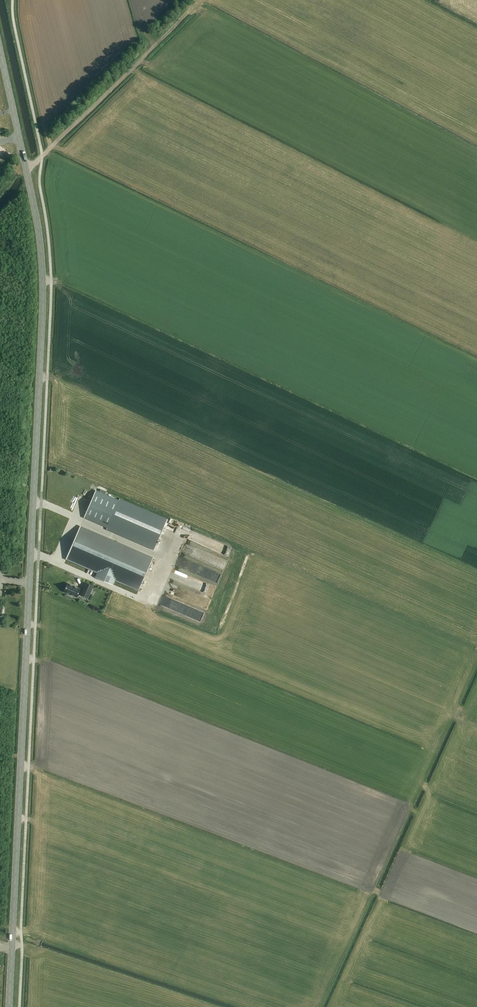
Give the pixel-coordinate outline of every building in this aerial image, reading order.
[(125,504),(96,491),(84,517),(114,530),(125,504)] [(114,530),(113,532),(154,549),(155,548),(166,521),(167,519),(126,502),(125,504),(114,530)] [(66,559),(98,573),(96,577),(113,585),(115,580),(139,590),(153,558),(80,527),(66,559)] [(82,588),(67,582),(64,590),(68,592),(68,593),(72,595),(72,594),(77,595),(79,591),(83,593),(84,592),(89,594),(93,585),(85,582),(82,588)]
